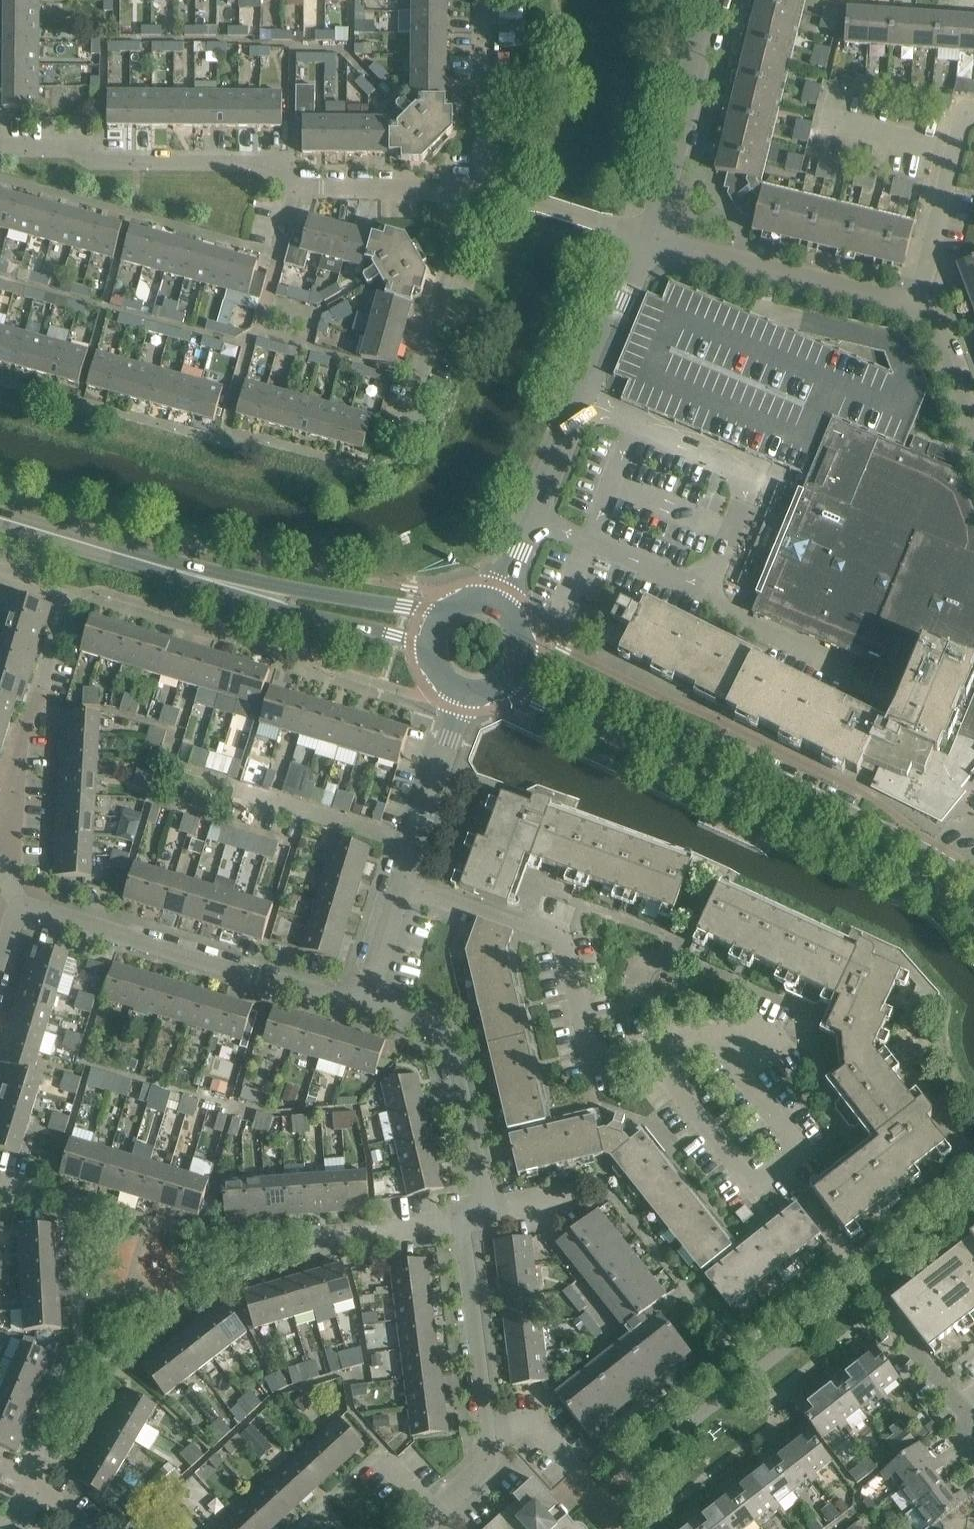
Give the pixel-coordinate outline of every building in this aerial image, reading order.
[(39,22),(39,0),(37,0),(5,0),(5,21),(39,22)] [(447,11),(447,0),(412,0),(412,11),(447,11)] [(798,11),(752,0),(750,0),(748,9),(754,11),(752,20),(793,30),(798,11)] [(798,11),(800,0),(752,0),(798,11)] [(113,1),(104,1),(104,11),(113,11),(113,1)] [(355,1),(355,11),(364,11),(364,1),(355,1)] [(868,45),(871,6),(860,5),(860,9),(847,8),(844,43),(868,45)] [(868,45),(890,46),(893,12),(880,11),(881,6),(871,6),(868,45)] [(824,8),(822,17),(838,21),(840,11),(824,8)] [(913,48),(916,9),(906,8),(906,12),(893,12),(890,46),(913,48)] [(913,48),(936,50),(938,15),(926,14),(926,10),(916,9),(913,48)] [(355,11),(355,32),(375,32),(375,20),(364,20),(364,11),(355,11)] [(412,11),(398,11),(398,33),(412,33),(446,33),(447,11),(412,11)] [(959,51),(961,12),(951,11),(951,16),(938,15),(936,50),(959,51)] [(973,52),(973,17),(971,17),(972,13),(961,12),(959,51),(973,52)] [(835,31),(838,21),(822,17),(819,27),(835,31)] [(789,48),(793,30),(752,20),(750,29),(743,27),(741,37),(789,48)] [(5,21),(5,43),(39,43),(39,22),(5,21)] [(151,35),(152,26),(141,26),(141,35),(151,35)] [(151,35),(162,35),(162,26),(152,26),(151,35)] [(185,36),(195,36),(195,27),(185,26),(185,36)] [(205,27),(195,27),(195,36),(205,36),(205,27)] [(228,36),(238,36),(238,27),(228,27),(228,36)] [(248,27),(238,27),(238,36),(248,36),(248,27)] [(272,40),(282,40),(282,31),(272,31),(272,40)] [(292,31),(282,31),(282,40),(292,40),(292,31)] [(315,40),(325,41),(325,32),(315,32),(315,40)] [(336,32),(325,32),(325,41),(335,41),(336,32)] [(92,33),(91,44),(101,44),(101,34),(92,33)] [(412,33),(412,54),(446,55),(446,33),(412,33)] [(784,67),(789,48),(741,37),(739,46),(745,48),(743,57),(784,67)] [(130,42),(120,42),(120,51),(130,51),(130,42)] [(141,42),(130,42),(130,51),(141,52),(141,42)] [(4,64),(39,65),(39,43),(5,43),(4,64)] [(174,43),(163,43),(163,52),(174,52),(174,43)] [(184,43),(174,43),(174,52),(184,52),(184,43)] [(217,43),(206,43),(206,52),(217,52),(217,43)] [(227,43),(217,43),(217,52),(227,52),(227,43)] [(101,44),(91,44),(91,54),(100,54),(101,44)] [(355,54),(364,54),(364,44),(355,44),(355,54)] [(815,45),(813,54),(828,58),(831,49),(815,45)] [(260,47),(250,47),(250,56),(260,56),(260,47)] [(270,47),(260,47),(260,56),(270,56),(270,47)] [(315,63),(326,63),(326,54),(315,54),(315,63)] [(326,54),(326,63),(336,63),(336,54),(326,54)] [(446,55),(412,54),(412,76),(446,76),(446,55)] [(826,68),(828,58),(813,54),(810,64),(826,68)] [(780,86),(784,67),(743,57),(741,66),(734,65),(732,74),(780,86)] [(376,75),(382,69),(375,62),(369,68),(376,75)] [(4,64),(4,86),(39,86),(39,65),(4,64)] [(390,76),(389,76),(382,69),(376,75),(383,83),(390,76)] [(775,104),(780,86),(732,74),(730,84),(736,85),(734,94),(775,104)] [(856,74),(853,86),(863,89),(866,76),(856,74)] [(355,82),(362,89),(368,83),(361,76),(355,82)] [(446,76),(412,76),(412,99),(419,99),(419,98),(446,98),(446,76)] [(875,78),(866,76),(863,89),(872,91),(875,78)] [(91,77),(91,87),(100,87),(100,77),(91,77)] [(806,82),(804,92),(819,95),(822,86),(806,82)] [(375,90),(368,83),(362,89),(369,97),(375,90)] [(303,152),(325,153),(325,119),(315,119),(315,86),(296,85),(296,119),(303,119),(303,152)] [(901,85),(898,97),(908,99),(911,87),(901,85)] [(39,86),(4,86),(4,108),(38,108),(39,86)] [(100,87),(91,87),(91,97),(100,97),(100,87)] [(908,99),(917,102),(920,89),(911,87),(908,99)] [(107,91),(108,117),(108,125),(130,125),(130,91),(107,91)] [(152,91),(130,91),(130,125),(152,125),(152,91)] [(173,126),(173,92),(152,91),(152,125),(173,126)] [(195,92),(173,92),(173,126),(195,126),(195,92)] [(217,92),(195,92),(195,126),(216,126),(217,92)] [(238,92),(217,92),(216,126),(238,126),(238,92)] [(260,92),(238,92),(238,126),(260,126),(260,92)] [(282,92),(260,92),(260,126),(282,126),(282,92)] [(817,105),(819,95),(804,92),(801,101),(817,105)] [(771,123),(775,104),(734,94),(731,104),(725,102),(723,111),(771,123)] [(940,107),(944,108),(949,109),(952,97),(943,95),(940,107)] [(446,110),(446,98),(419,98),(419,99),(419,112),(405,126),(391,126),(390,126),(390,153),(402,153),(402,160),(422,161),(453,130),(453,110),(446,110)] [(766,141),(771,123),(723,111),(721,121),(727,122),(725,131),(766,141)] [(347,153),(347,119),(325,119),(325,153),(347,153)] [(347,153),(368,153),(369,119),(347,119),(347,153)] [(390,126),(391,126),(391,119),(369,119),(368,153),(390,153),(390,126)] [(797,119),(795,129),(810,133),(813,123),(797,119)] [(808,143),(810,133),(795,129),(792,139),(808,143)] [(761,160),(766,141),(725,131),(722,141),(716,139),(714,149),(761,160)] [(757,180),(761,160),(714,149),(712,158),(718,160),(715,170),(727,173),(757,180)] [(789,153),(786,166),(785,169),(801,172),(804,157),(789,153)] [(815,176),(825,178),(829,163),(819,160),(815,176)] [(838,165),(829,163),(825,178),(835,181),(838,165)] [(853,185),(862,187),(866,172),(856,169),(853,185)] [(876,174),(866,172),(862,187),(872,190),(876,174)] [(740,214),(755,218),(762,189),(757,180),(727,173),(724,188),(728,189),(727,193),(737,209),(741,210),(740,214)] [(890,194),(899,196),(903,181),(894,178),(890,194)] [(913,183),(903,181),(899,196),(909,199),(913,183)] [(770,241),(777,214),(782,193),(762,189),(755,218),(752,230),(762,232),(761,239),(770,241)] [(18,196),(0,191),(0,227),(9,229),(18,196)] [(782,193),(777,214),(770,241),(780,243),(781,237),(790,239),(801,198),(782,193)] [(9,229),(29,235),(39,202),(18,196),(9,229)] [(801,198),(790,239),(800,242),(798,248),(808,250),(819,203),(801,198)] [(29,235),(50,241),(59,208),(39,202),(29,235)] [(838,207),(819,203),(808,250),(817,252),(818,246),(828,248),(838,207)] [(838,207),(828,248),(837,251),(835,257),(845,259),(856,211),(838,207)] [(50,241),(71,246),(80,213),(59,208),(50,241)] [(875,216),(856,211),(845,259),(854,261),(856,255),(865,257),(875,216)] [(71,246),(92,252),(101,219),(80,213),(71,246)] [(875,216),(865,257),(874,260),(873,266),(882,268),(894,221),(875,216)] [(309,252),(322,256),(331,223),(309,217),(305,234),(293,230),(284,264),(304,269),(309,252)] [(114,258),(123,225),(101,219),(92,252),(114,258)] [(914,225),(894,221),(882,268),(892,270),(893,264),(903,267),(914,225)] [(352,228),(331,223),(322,256),(319,268),(339,274),(340,270),(343,261),(352,228)] [(122,260),(144,266),(153,233),(131,227),(122,260)] [(352,228),(343,261),(365,267),(367,260),(366,260),(373,234),(352,228)] [(384,237),(373,234),(366,260),(367,260),(380,264),(390,281),(386,295),(386,296),(412,303),(415,291),(422,293),(427,273),(406,236),(386,230),(384,237)] [(144,266),(164,272),(173,239),(153,233),(144,266)] [(173,239),(164,272),(185,278),(194,245),(173,239)] [(215,250),(194,245),(185,278),(206,283),(215,250)] [(215,250),(206,283),(227,289),(236,256),(215,250)] [(258,262),(236,256),(227,289),(260,298),(267,276),(255,272),(258,262)] [(957,264),(962,277),(958,279),(961,288),(973,283),(973,258),(957,264)] [(0,263),(0,273),(7,275),(9,266),(0,263)] [(29,280),(39,283),(41,275),(31,272),(29,280)] [(39,283),(48,286),(51,277),(41,275),(39,283)] [(80,295),(83,286),(73,283),(70,292),(80,295)] [(337,283),(328,288),(333,296),(342,291),(337,283)] [(961,288),(965,298),(969,296),(973,308),(973,283),(961,288)] [(276,294),(286,297),(288,288),(278,285),(276,294)] [(627,402),(809,476),(823,444),(804,436),(814,413),(832,421),(902,449),(928,386),(678,285),(669,308),(646,299),(613,380),(633,388),(627,402)] [(80,295),(90,297),(93,289),(83,286),(80,295)] [(24,296),(34,299),(37,290),(27,287),(24,296)] [(333,296),(328,288),(310,298),(309,303),(316,305),(333,296)] [(37,290),(34,299),(44,302),(46,293),(37,290)] [(386,296),(386,295),(379,293),(373,314),(406,323),(412,303),(386,296)] [(57,296),(55,305),(76,310),(78,302),(57,296)] [(132,309),(134,300),(124,298),(122,306),(132,309)] [(155,306),(153,315),(173,320),(176,311),(178,302),(165,299),(162,308),(155,306)] [(132,309),(141,312),(144,303),(134,300),(132,309)] [(347,300),(338,305),(343,313),(352,308),(347,300)] [(78,302),(76,310),(86,313),(88,304),(78,302)] [(338,305),(329,310),(334,318),(343,313),(338,305)] [(186,314),(176,311),(173,320),(183,323),(186,314)] [(130,316),(120,313),(117,322),(127,325),(130,316)] [(400,344),(406,323),(373,314),(367,335),(400,344)] [(127,325),(148,330),(151,322),(130,316),(127,325)] [(205,329),(215,332),(217,323),(208,320),(205,329)] [(148,330),(169,336),(172,327),(151,322),(148,330)] [(320,322),(317,332),(326,334),(329,325),(320,322)] [(227,326),(217,323),(215,332),(225,334),(227,326)] [(16,366),(25,333),(4,327),(0,342),(0,362),(16,366)] [(172,327),(169,336),(179,339),(181,330),(172,327)] [(16,366),(37,372),(46,339),(25,333),(16,366)] [(361,357),(394,366),(400,344),(367,335),(361,357)] [(201,345),(211,348),(213,339),(203,336),(201,345)] [(255,346),(277,352),(279,343),(258,337),(255,346)] [(37,372),(57,377),(67,344),(46,339),(37,372)] [(213,339),(211,348),(221,350),(223,341),(213,339)] [(279,343),(277,352),(287,355),(289,346),(279,343)] [(67,344),(57,377),(79,383),(88,350),(67,344)] [(87,385),(109,391),(118,358),(96,352),(87,385)] [(308,361),(318,363),(321,355),(311,352),(308,361)] [(321,355),(318,363),(328,366),(331,357),(321,355)] [(109,391),(130,397),(139,364),(118,358),(109,391)] [(350,372),(360,375),(363,366),(353,363),(350,372)] [(130,397),(151,403),(160,370),(139,364),(130,397)] [(363,366),(360,375),(370,377),(372,368),(363,366)] [(372,368),(370,377),(390,383),(392,374),(372,368)] [(151,403),(171,409),(180,376),(160,370),(151,403)] [(171,409),(192,414),(201,381),(180,376),(171,409)] [(201,381),(192,414),(214,420),(223,387),(201,381)] [(236,414),(258,420),(267,387),(245,381),(236,414)] [(258,420),(279,426),(288,393),(267,387),(258,420)] [(279,426),(300,431),(309,398),(288,393),(279,426)] [(300,431),(321,437),(330,404),(309,398),(300,431)] [(321,437),(341,443),(350,410),(330,404),(321,437)] [(350,410),(341,443),(363,449),(372,416),(350,410)] [(804,436),(823,444),(832,421),(814,413),(804,436)] [(832,421),(823,444),(809,476),(804,489),(802,493),(825,503),(870,521),(853,561),(942,597),(943,599),(949,602),(953,600),(961,604),(961,603),(973,613),(973,504),(963,474),(902,449),(832,421)] [(914,436),(909,449),(923,454),(928,442),(914,436)] [(931,443),(927,454),(952,464),(956,454),(931,443)] [(806,543),(809,542),(825,503),(802,493),(804,489),(798,491),(784,526),(788,536),(806,543)] [(850,562),(853,561),(870,521),(825,503),(809,542),(810,543),(811,545),(828,552),(831,551),(832,552),(833,554),(850,562)] [(811,568),(778,555),(771,557),(757,592),(759,598),(753,613),(788,627),(811,568)] [(814,567),(811,568),(788,627),(843,649),(867,591),(866,588),(838,577),(835,578),(833,577),(832,574),(814,567)] [(843,649),(864,658),(889,600),(867,591),(843,649)] [(16,593),(10,614),(45,624),(52,604),(22,595),(16,593)] [(898,711),(915,669),(926,644),(910,637),(920,613),(919,610),(892,599),(889,600),(864,658),(851,692),(898,711)] [(620,650),(729,704),(730,704),(751,662),(753,657),(644,603),(640,611),(621,602),(604,635),(623,645),(620,650)] [(920,613),(910,637),(926,644),(973,663),(973,644),(952,626),(920,613)] [(10,614),(4,633),(40,643),(45,624),(10,614)] [(112,622),(92,616),(81,652),(101,658),(112,622)] [(131,628),(112,622),(101,658),(121,664),(131,628)] [(151,634),(131,628),(121,664),(140,670),(151,634)] [(0,646),(0,653),(34,663),(40,643),(4,633),(0,646)] [(151,634),(140,670),(160,675),(171,640),(151,634)] [(190,646),(171,640),(160,675),(180,681),(190,646)] [(926,644),(915,669),(973,694),(973,663),(926,644)] [(180,681),(199,687),(210,652),(190,646),(180,681)] [(199,687),(195,703),(214,709),(229,658),(210,652),(199,687)] [(28,683),(34,663),(0,653),(0,675),(28,683)] [(229,658),(214,709),(234,714),(249,664),(229,658)] [(726,708),(823,756),(857,774),(863,761),(886,771),(880,785),(901,796),(940,815),(962,787),(973,773),(973,694),(915,669),(898,711),(889,731),(880,727),(881,726),(848,710),(816,694),(783,678),(751,662),(730,704),(729,704),(726,708)] [(249,664),(234,714),(254,721),(259,705),(270,670),(249,664)] [(16,701),(16,702),(19,703),(22,703),(28,683),(0,675),(0,696),(16,701)] [(91,705),(92,688),(83,687),(83,704),(91,705)] [(101,688),(92,688),(91,705),(100,705),(101,688)] [(270,688),(255,737),(276,743),(280,729),(291,694),(270,688)] [(128,712),(133,696),(124,693),(120,709),(128,712)] [(310,700),(291,694),(280,729),(299,735),(310,700)] [(10,721),(16,702),(16,701),(0,696),(0,718),(10,721)] [(141,698),(133,696),(128,712),(136,714),(141,698)] [(319,741),(330,705),(310,700),(299,735),(319,741)] [(167,723),(172,707),(164,705),(159,721),(167,723)] [(349,711),(330,705),(319,741),(338,747),(349,711)] [(180,710),(172,707),(167,723),(175,726),(180,710)] [(63,710),(62,732),(99,734),(100,712),(63,710)] [(358,753),(369,717),(349,711),(338,747),(358,753)] [(388,723),(369,717),(358,753),(378,759),(388,723)] [(4,740),(10,721),(0,718),(0,739),(4,740)] [(378,759),(398,765),(409,729),(388,723),(378,759)] [(151,726),(148,735),(164,739),(167,731),(151,726)] [(98,754),(99,734),(62,732),(61,752),(98,754)] [(148,735),(147,737),(146,743),(162,747),(164,739),(148,735)] [(197,765),(202,749),(194,747),(189,763),(197,765)] [(210,752),(202,749),(197,765),(205,768),(210,752)] [(217,772),(222,755),(210,751),(210,752),(205,768),(217,772)] [(97,774),(98,754),(61,752),(60,772),(97,774)] [(234,758),(222,755),(217,772),(228,775),(233,759),(234,758)] [(255,783),(260,767),(262,760),(250,756),(243,779),(255,783)] [(237,778),(242,761),(233,759),(228,775),(237,778)] [(255,783),(263,785),(268,769),(260,767),(255,783)] [(152,781),(154,773),(138,768),(135,776),(152,781)] [(282,791),(302,797),(307,781),(309,774),(289,768),(282,791)] [(276,772),(268,769),(263,785),(271,788),(276,772)] [(60,772),(59,793),(96,795),(97,774),(60,772)] [(149,791),(152,781),(135,776),(133,786),(149,791)] [(315,784),(307,781),(302,797),(310,800),(315,784)] [(341,809),(346,793),(338,790),(333,806),(341,809)] [(94,815),(96,795),(59,793),(57,813),(94,815)] [(354,795),(346,793),(341,809),(349,811),(354,795)] [(478,838),(460,887),(508,905),(525,856),(560,868),(578,875),(674,910),(690,867),(691,862),(549,811),(551,805),(552,802),(538,797),(532,799),(530,804),(502,793),(484,841),(478,838)] [(381,821),(386,805),(378,802),(373,818),(381,821)] [(152,804),(147,820),(156,823),(161,807),(152,804)] [(126,807),(123,817),(140,821),(142,812),(126,807)] [(57,813),(56,833),(93,836),(94,815),(57,813)] [(192,816),(184,814),(179,830),(187,832),(192,816)] [(200,819),(192,816),(187,832),(195,835),(200,819)] [(121,825),(117,837),(133,842),(137,830),(140,821),(123,817),(121,825)] [(208,838),(226,844),(231,828),(212,822),(208,838)] [(239,831),(231,828),(226,844),(235,847),(239,831)] [(92,856),(93,836),(56,833),(55,854),(92,856)] [(335,836),(327,865),(362,875),(370,847),(335,836)] [(262,837),(257,853),(265,856),(270,840),(262,837)] [(279,842),(270,840),(265,856),(274,858),(279,842)] [(127,862),(130,853),(114,849),(111,857),(127,862)] [(91,877),(92,856),(55,854),(54,875),(91,877)] [(127,862),(111,857),(109,865),(125,870),(127,862)] [(125,895),(124,899),(144,905),(155,869),(134,863),(125,895)] [(353,903),(362,875),(327,865),(318,892),(353,903)] [(155,869),(144,905),(164,911),(174,875),(155,869)] [(174,875),(164,911),(183,917),(194,881),(174,875)] [(213,887),(203,923),(222,929),(233,893),(236,882),(217,876),(213,887)] [(194,881),(183,917),(203,923),(213,887),(194,881)] [(718,887),(697,933),(789,975),(784,985),(786,991),(815,1005),(821,1002),(826,993),(834,997),(855,951),(810,930),(718,887)] [(353,903),(318,892),(310,920),(345,930),(353,903)] [(233,893),(222,929),(242,934),(252,899),(233,893)] [(252,899),(242,934),(262,941),(263,937),(273,905),(252,899)] [(478,918),(466,952),(508,1129),(527,1124),(546,1120),(542,1102),(506,951),(507,949),(509,944),(514,931),(496,925),(478,918)] [(336,959),(345,930),(310,920),(302,948),(336,959)] [(33,942),(27,963),(63,973),(69,953),(33,942)] [(840,999),(826,1029),(842,1036),(846,1069),(832,1080),(844,1095),(840,1099),(836,1102),(835,1108),(849,1127),(856,1128),(860,1125),(865,1121),(876,1135),(915,1104),(874,1051),(875,1050),(875,1049),(874,1048),(886,1020),(880,1017),(901,972),(873,959),(875,954),(873,948),(859,942),(858,946),(855,951),(834,997),(840,999)] [(105,964),(89,959),(86,967),(103,972),(105,964)] [(27,963),(21,982),(57,993),(63,973),(27,963)] [(142,971),(113,963),(103,998),(131,1006),(142,971)] [(169,980),(142,971),(131,1006),(159,1014),(169,980)] [(169,980),(159,1014),(186,1023),(197,988),(169,980)] [(15,1002),(51,1013),(57,993),(21,982),(15,1002)] [(224,996),(197,988),(186,1023),(214,1031),(224,996)] [(93,1004),(96,995),(80,991),(77,999),(93,1004)] [(224,996),(214,1031),(242,1040),(253,1005),(224,996)] [(93,1004),(77,999),(75,1007),(91,1012),(93,1004)] [(15,1002),(10,1021),(45,1032),(51,1013),(15,1002)] [(291,1050),(302,1015),(273,1006),(263,1041),(291,1050)] [(99,1010),(96,1021),(106,1024),(109,1013),(99,1010)] [(319,1058),(329,1023),(302,1015),(291,1050),(319,1058)] [(10,1021),(4,1041),(39,1052),(45,1032),(10,1021)] [(357,1031),(329,1023),(319,1058),(346,1066),(357,1031)] [(82,1043),(84,1035),(68,1030),(65,1038),(82,1043)] [(357,1031),(346,1066),(375,1075),(385,1040),(357,1031)] [(213,1037),(210,1048),(217,1050),(220,1039),(213,1037)] [(82,1043),(65,1038),(63,1046),(79,1051),(82,1043)] [(34,1071),(39,1052),(4,1041),(0,1053),(0,1062),(7,1064),(7,1063),(34,1071)] [(125,1056),(122,1065),(136,1069),(139,1060),(125,1056)] [(43,1074),(34,1071),(7,1063),(7,1064),(1,1083),(37,1094),(43,1074)] [(112,1074),(104,1071),(99,1088),(107,1091),(112,1074)] [(79,1085),(82,1077),(65,1072),(63,1080),(79,1085)] [(121,1076),(112,1074),(107,1091),(116,1093),(121,1076)] [(381,1082),(388,1111),(424,1103),(417,1074),(381,1082)] [(210,1091),(225,1095),(228,1083),(213,1079),(210,1091)] [(79,1085),(63,1080),(60,1089),(77,1093),(79,1085)] [(31,1113),(37,1094),(1,1083),(0,1088),(0,1104),(31,1113)] [(152,1086),(143,1083),(139,1099),(147,1102),(152,1086)] [(160,1088),(152,1086),(147,1102),(155,1104),(160,1088)] [(287,1086),(283,1099),(295,1103),(299,1090),(287,1086)] [(244,1087),(241,1098),(256,1102),(257,1103),(260,1092),(244,1087)] [(310,1092),(307,1101),(316,1104),(319,1095),(310,1092)] [(191,1097),(182,1095),(178,1111),(186,1114),(191,1097)] [(358,1096),(338,1098),(339,1106),(358,1105),(358,1096)] [(199,1100),(191,1097),(186,1114),(194,1116),(199,1100)] [(880,1140),(814,1191),(845,1231),(911,1180),(906,1175),(946,1144),(927,1120),(931,1117),(932,1110),(923,1099),(915,1104),(876,1135),(880,1140)] [(430,1131),(424,1103),(388,1111),(395,1139),(430,1131)] [(31,1113),(0,1104),(0,1126),(25,1133),(31,1113)] [(552,1125),(509,1135),(514,1155),(517,1170),(518,1174),(604,1154),(598,1129),(593,1109),(563,1116),(564,1117),(565,1122),(552,1125)] [(67,1124),(70,1116),(54,1111),(51,1120),(67,1124)] [(252,1127),(260,1130),(265,1113),(257,1111),(252,1127)] [(350,1111),(342,1112),(343,1129),(351,1128),(350,1111)] [(228,1115),(219,1112),(214,1128),(223,1131),(228,1115)] [(342,1112),(333,1113),(334,1129),(343,1129),(342,1112)] [(260,1130),(261,1130),(269,1132),(273,1116),(265,1113),(260,1130)] [(309,1114),(301,1115),(302,1132),(310,1131),(309,1114)] [(604,1128),(598,1129),(604,1154),(606,1155),(611,1156),(701,1270),(733,1245),(721,1231),(661,1156),(666,1152),(646,1128),(630,1140),(627,1136),(626,1135),(624,1134),(623,1125),(625,1117),(621,1115),(617,1114),(613,1122),(607,1129),(605,1128),(604,1128)] [(301,1115),(292,1115),(293,1132),(302,1132),(301,1115)] [(233,1116),(228,1133),(237,1135),(242,1119),(233,1116)] [(67,1124),(51,1120),(49,1128),(65,1133),(67,1124)] [(19,1153),(25,1133),(0,1126),(0,1148),(19,1153)] [(430,1131),(395,1139),(401,1167),(437,1159),(430,1131)] [(62,1167),(60,1174),(80,1180),(91,1145),(71,1139),(62,1167)] [(130,1157),(119,1192),(139,1198),(150,1162),(153,1150),(152,1150),(153,1149),(135,1144),(135,1145),(134,1144),(130,1157)] [(91,1145),(80,1180),(100,1186),(111,1151),(91,1145)] [(55,1164),(58,1156),(42,1151),(39,1159),(55,1164)] [(111,1151),(100,1186),(119,1192),(130,1157),(111,1151)] [(345,1158),(324,1159),(325,1175),(328,1212),(348,1210),(346,1173),(345,1158)] [(189,1174),(178,1210),(198,1216),(199,1212),(204,1199),(209,1180),(214,1165),(193,1159),(189,1174)] [(444,1188),(437,1159),(401,1167),(408,1196),(444,1188)] [(150,1162),(139,1198),(158,1204),(169,1168),(150,1162)] [(169,1168),(158,1204),(178,1210),(189,1174),(169,1168)] [(367,1172),(346,1173),(348,1210),(369,1209),(367,1172)] [(325,1175),(305,1176),(307,1213),(328,1212),(325,1175)] [(305,1176),(285,1178),(287,1215),(307,1213),(305,1176)] [(285,1178),(264,1179),(267,1216),(287,1215),(285,1178)] [(264,1179),(244,1181),(246,1217),(267,1216),(264,1179)] [(246,1217),(244,1181),(223,1182),(225,1219),(246,1217)] [(765,1228),(705,1275),(718,1291),(730,1306),(821,1234),(809,1218),(797,1202),(765,1228)] [(746,1204),(736,1213),(744,1223),(754,1214),(746,1204)] [(561,1239),(637,1335),(638,1336),(662,1317),(667,1313),(658,1302),(666,1295),(598,1210),(561,1239)] [(56,1225),(51,1225),(19,1227),(20,1248),(57,1246),(56,1225)] [(495,1240),(498,1269),(534,1264),(531,1236),(495,1240)] [(894,1305),(928,1348),(973,1313),(973,1241),(970,1236),(969,1236),(970,1238),(939,1262),(936,1259),(931,1263),(934,1266),(891,1300),(894,1305)] [(20,1248),(21,1268),(58,1267),(57,1246),(20,1248)] [(426,1258),(415,1259),(390,1262),(394,1291),(430,1287),(426,1258)] [(343,1264),(323,1270),(333,1305),(354,1299),(343,1264)] [(498,1269),(502,1297),(538,1293),(534,1264),(498,1269)] [(58,1267),(21,1268),(22,1289),(59,1287),(58,1267)] [(303,1275),(313,1311),(333,1305),(323,1270),(303,1275)] [(303,1275),(283,1281),(294,1317),(313,1311),(303,1275)] [(264,1287),(274,1322),(294,1317),(283,1281),(264,1287)] [(570,1285),(563,1290),(580,1311),(586,1306),(570,1285)] [(22,1289),(23,1309),(60,1307),(59,1287),(22,1289)] [(254,1328),(274,1322),(264,1287),(243,1293),(254,1328)] [(433,1316),(430,1287),(394,1291),(397,1320),(433,1316)] [(502,1297),(505,1326),(541,1322),(538,1293),(502,1297)] [(224,1302),(207,1315),(230,1345),(247,1332),(224,1302)] [(23,1309),(11,1310),(12,1329),(24,1330),(51,1329),(61,1329),(60,1307),(23,1309)] [(586,1312),(579,1317),(595,1338),(602,1333),(586,1312)] [(207,1315),(191,1328),(214,1357),(230,1345),(207,1315)] [(401,1349),(437,1344),(433,1316),(397,1320),(401,1349)] [(652,1395),(679,1374),(697,1359),(662,1317),(638,1336),(637,1335),(559,1397),(594,1441),(619,1421),(613,1414),(647,1387),(652,1395)] [(505,1326),(509,1355),(545,1351),(541,1322),(505,1326)] [(214,1357),(191,1328),(175,1341),(198,1370),(214,1357)] [(13,1337),(6,1356),(15,1360),(14,1361),(48,1376),(56,1356),(52,1354),(58,1343),(25,1337),(23,1341),(13,1337)] [(869,1355),(857,1364),(882,1397),(886,1394),(883,1390),(899,1377),(869,1339),(861,1345),(869,1355)] [(175,1341),(159,1353),(182,1382),(198,1370),(175,1341)] [(441,1373),(437,1344),(401,1349),(405,1378),(441,1373)] [(355,1348),(346,1350),(351,1367),(359,1364),(355,1348)] [(351,1367),(346,1350),(338,1353),(343,1369),(351,1367)] [(512,1384),(542,1381),(548,1380),(545,1351),(509,1355),(512,1384)] [(182,1382),(159,1353),(142,1366),(165,1395),(182,1382)] [(315,1360),(307,1362),(312,1378),(320,1376),(315,1360)] [(14,1361),(6,1380),(40,1394),(48,1376),(14,1361)] [(312,1378),(307,1362),(299,1364),(303,1381),(312,1378)] [(878,1399),(882,1397),(857,1364),(845,1373),(837,1364),(830,1369),(860,1408),(875,1396),(878,1399)] [(831,1384),(818,1393),(844,1427),(848,1423),(845,1419),(860,1408),(830,1369),(823,1374),(831,1384)] [(280,1370),(273,1374),(280,1389),(288,1385),(280,1370)] [(408,1406),(444,1402),(441,1373),(405,1378),(408,1406)] [(280,1389),(273,1374),(265,1378),(273,1393),(280,1389)] [(0,1395),(0,1399),(32,1413),(40,1394),(6,1380),(0,1395)] [(351,1385),(352,1396),(366,1394),(364,1383),(351,1385)] [(113,1405),(145,1424),(156,1405),(124,1387),(113,1405)] [(250,1390),(244,1395),(255,1408),(262,1402),(250,1390)] [(799,1393),(792,1399),(822,1438),(838,1425),(841,1429),(844,1427),(818,1393),(807,1402),(799,1393)] [(255,1408),(244,1395),(238,1401),(239,1403),(249,1414),(255,1408)] [(312,1405),(304,1396),(294,1405),(303,1414),(312,1405)] [(24,1432),(32,1413),(0,1399),(0,1422),(24,1432)] [(448,1431),(444,1402),(408,1406),(412,1436),(448,1431)] [(239,1403),(230,1411),(239,1423),(249,1414),(239,1403)] [(113,1405),(103,1423),(135,1441),(149,1449),(159,1432),(145,1424),(113,1405)] [(340,1416),(318,1437),(342,1463),(364,1443),(340,1416)] [(220,1417),(214,1423),(225,1435),(231,1430),(220,1417)] [(897,1437),(889,1444),(895,1453),(914,1438),(899,1420),(889,1427),(897,1437)] [(938,1428),(932,1420),(925,1427),(930,1434),(938,1428)] [(16,1452),(24,1432),(0,1422),(0,1445),(16,1452)] [(801,1438),(789,1447),(815,1479),(818,1477),(815,1473),(831,1460),(802,1422),(794,1428),(801,1438)] [(93,1440),(125,1459),(135,1441),(103,1423),(93,1440)] [(225,1435),(214,1423),(207,1429),(219,1441),(225,1435)] [(240,1435),(248,1444),(260,1433),(252,1424),(240,1435)] [(237,1434),(224,1447),(232,1455),(245,1443),(237,1434)] [(318,1437),(296,1456),(321,1483),(342,1463),(318,1437)] [(93,1440),(82,1458),(114,1477),(125,1459),(93,1440)] [(193,1442),(186,1448),(198,1460),(204,1455),(193,1442)] [(919,1442),(881,1472),(887,1480),(891,1477),(900,1489),(938,1459),(938,1458),(934,1461),(919,1442)] [(770,1447),(763,1452),(793,1490),(808,1478),(811,1482),(815,1479),(789,1447),(777,1456),(770,1447)] [(198,1460),(186,1448),(180,1454),(191,1466),(198,1460)] [(764,1467),(752,1477),(777,1509),(781,1506),(778,1502),(793,1490),(763,1452),(756,1458),(764,1467)] [(296,1456),(275,1475),(299,1502),(321,1483),(296,1456)] [(82,1458),(72,1476),(104,1495),(114,1477),(82,1458)] [(944,1466),(938,1459),(900,1489),(912,1504),(908,1507),(911,1511),(943,1485),(934,1473),(944,1466)] [(169,1461),(160,1469),(161,1471),(173,1483),(182,1475),(171,1462),(169,1461)] [(861,1464),(849,1473),(857,1483),(869,1474),(861,1464)] [(161,1471),(155,1476),(166,1489),(173,1483),(161,1471)] [(275,1475),(253,1495),(278,1522),(299,1502),(275,1475)] [(166,1489),(155,1476),(149,1482),(160,1495),(166,1489)] [(732,1477),(725,1482),(755,1520),(770,1508),(773,1512),(777,1509),(752,1477),(740,1486),(732,1477)] [(514,1497),(517,1501),(512,1506),(511,1505),(484,1528),(587,1528),(586,1527),(584,1526),(582,1524),(580,1524),(578,1523),(576,1523),(574,1523),(567,1515),(532,1478),(513,1496),(514,1497)] [(725,1482),(718,1488),(726,1497),(714,1506),(732,1528),(744,1528),(755,1520),(725,1482)] [(916,1528),(927,1528),(930,1527),(930,1528),(939,1521),(938,1520),(948,1512),(968,1497),(962,1490),(953,1497),(943,1485),(911,1511),(905,1515),(916,1528)] [(135,1498),(129,1504),(139,1514),(145,1508),(150,1503),(141,1493),(135,1498)] [(232,1514),(245,1528),(270,1528),(278,1522),(253,1495),(232,1514)] [(863,1501),(863,1502),(871,1512),(871,1511),(877,1507),(870,1497),(863,1501)] [(968,1519),(973,1519),(973,1505),(968,1497),(948,1512),(952,1517),(968,1519)] [(849,1509),(841,1498),(834,1504),(842,1514),(849,1509)] [(688,1512),(701,1528),(732,1528),(714,1506),(702,1516),(694,1506),(688,1512)] [(838,1514),(833,1507),(824,1514),(830,1521),(838,1514)] [(123,1528),(129,1522),(118,1510),(112,1516),(123,1528)] [(685,1528),(701,1528),(688,1512),(681,1517),(688,1527),(685,1528)] [(968,1519),(952,1517),(948,1512),(938,1520),(939,1521),(944,1527),(959,1528),(967,1528),(968,1519)] [(216,1528),(245,1528),(232,1514),(216,1528)] [(814,1520),(808,1525),(811,1528),(821,1528),(814,1520)] [(944,1527),(939,1521),(930,1528),(930,1527),(927,1528),(959,1528),(944,1527)]
